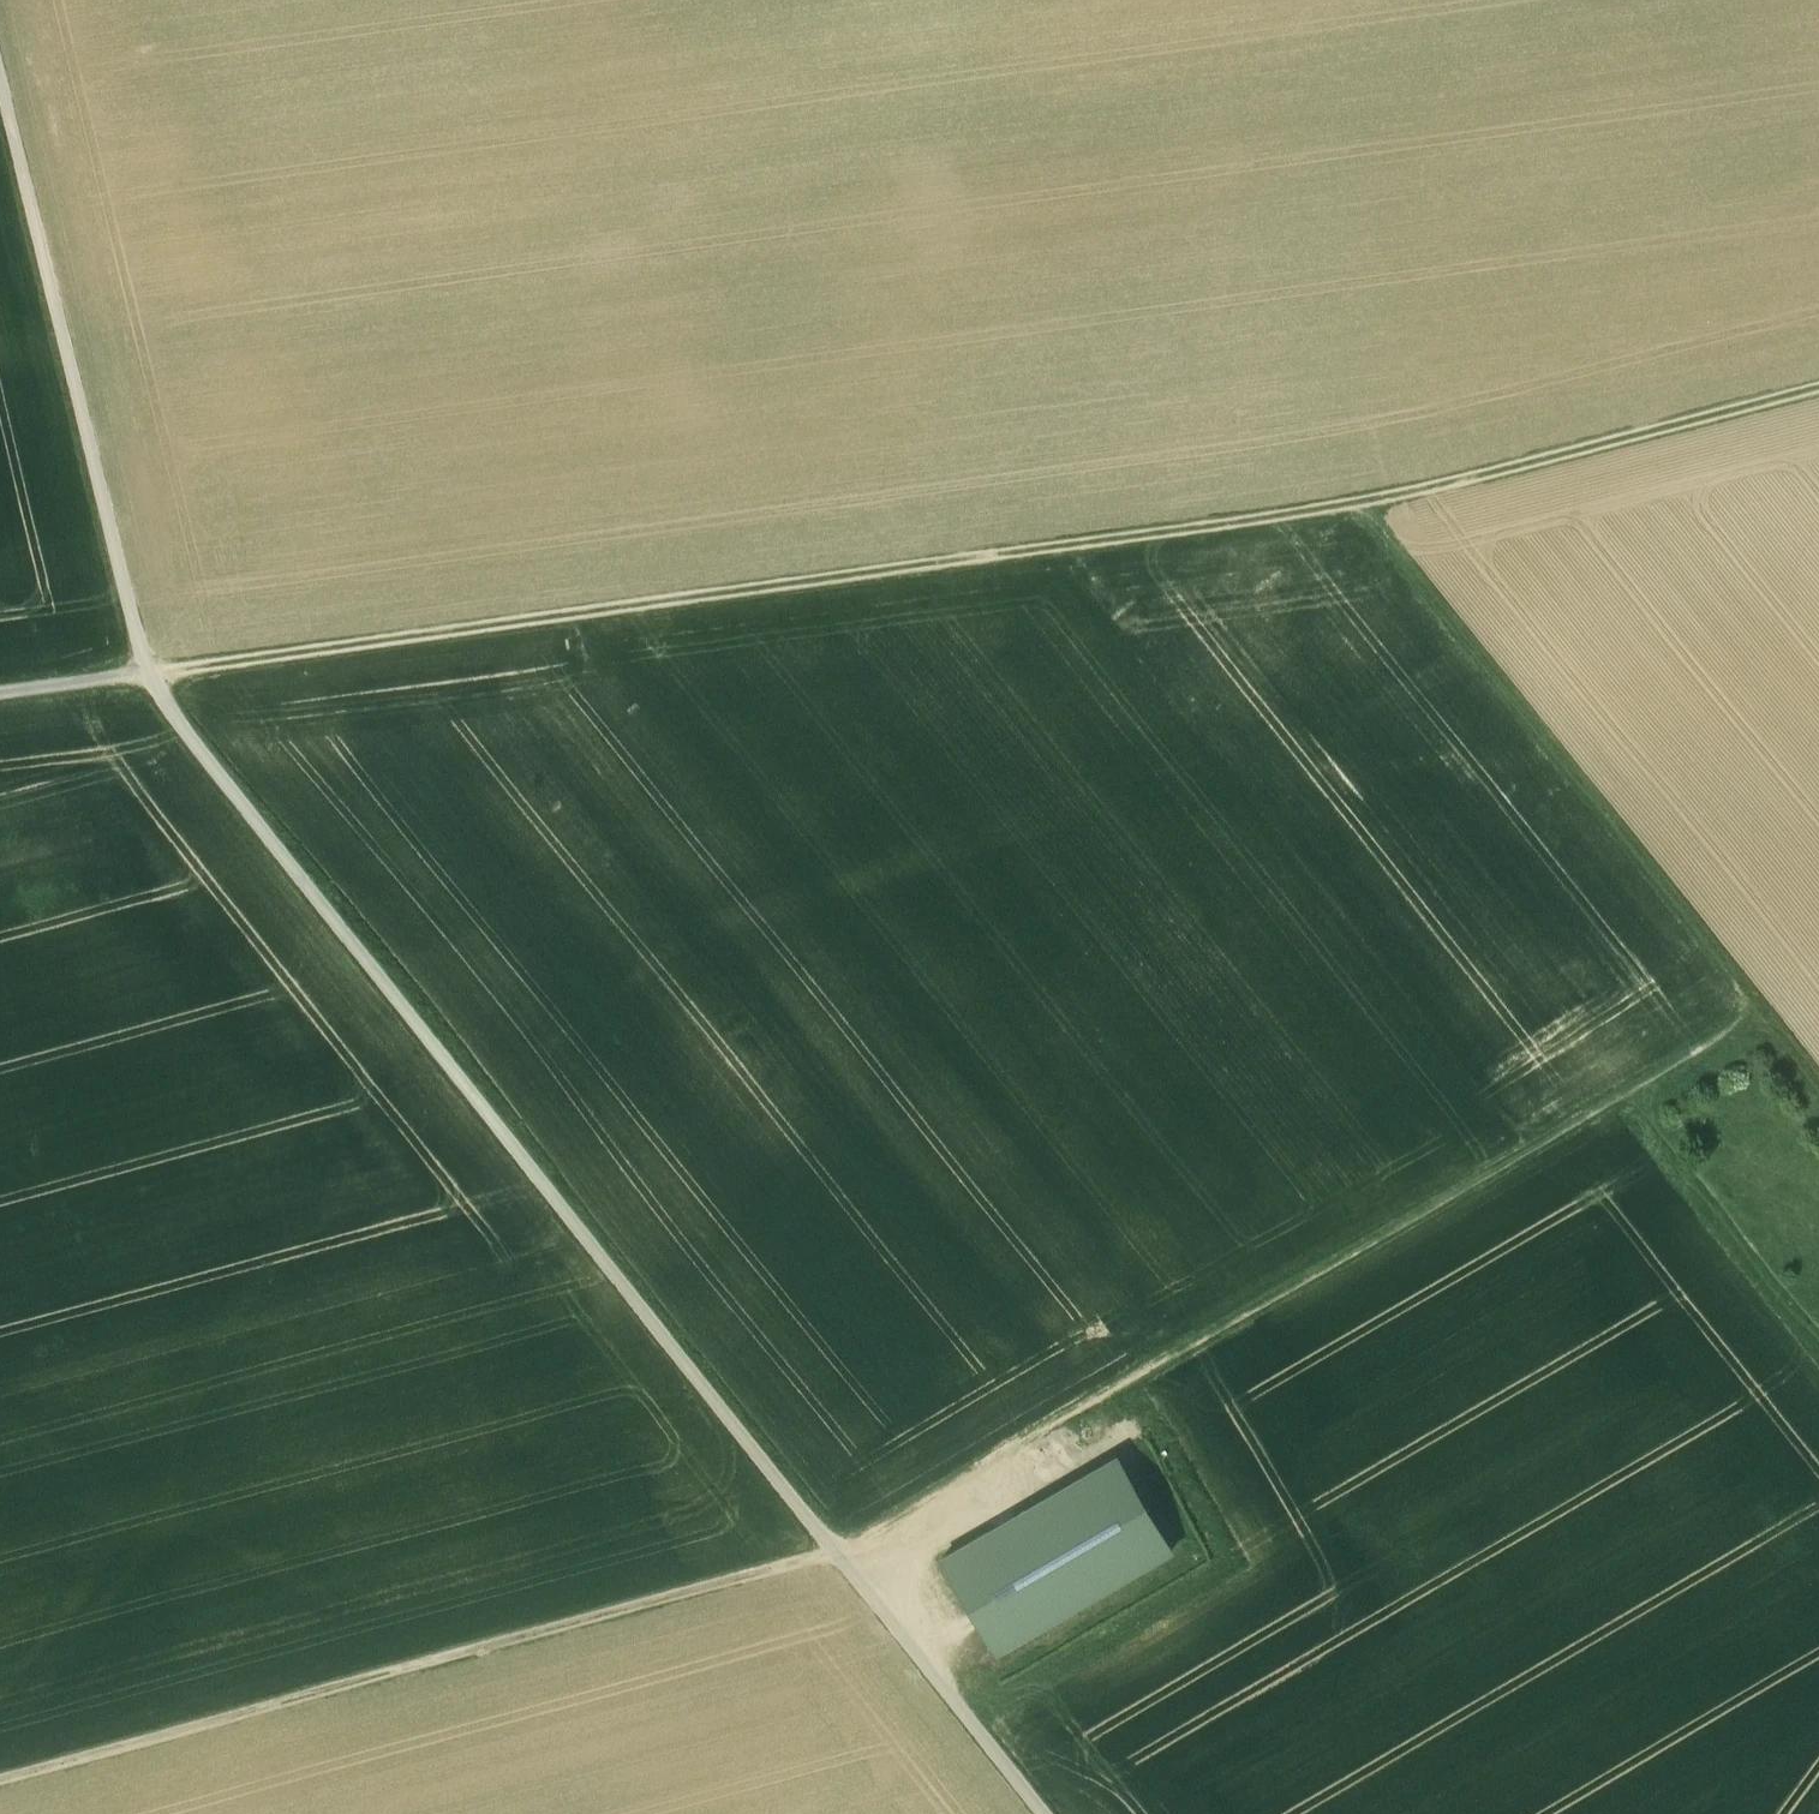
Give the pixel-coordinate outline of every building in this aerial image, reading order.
[(1117,1458),(945,1557),(1004,1658),(1175,1559),(1117,1458)]
